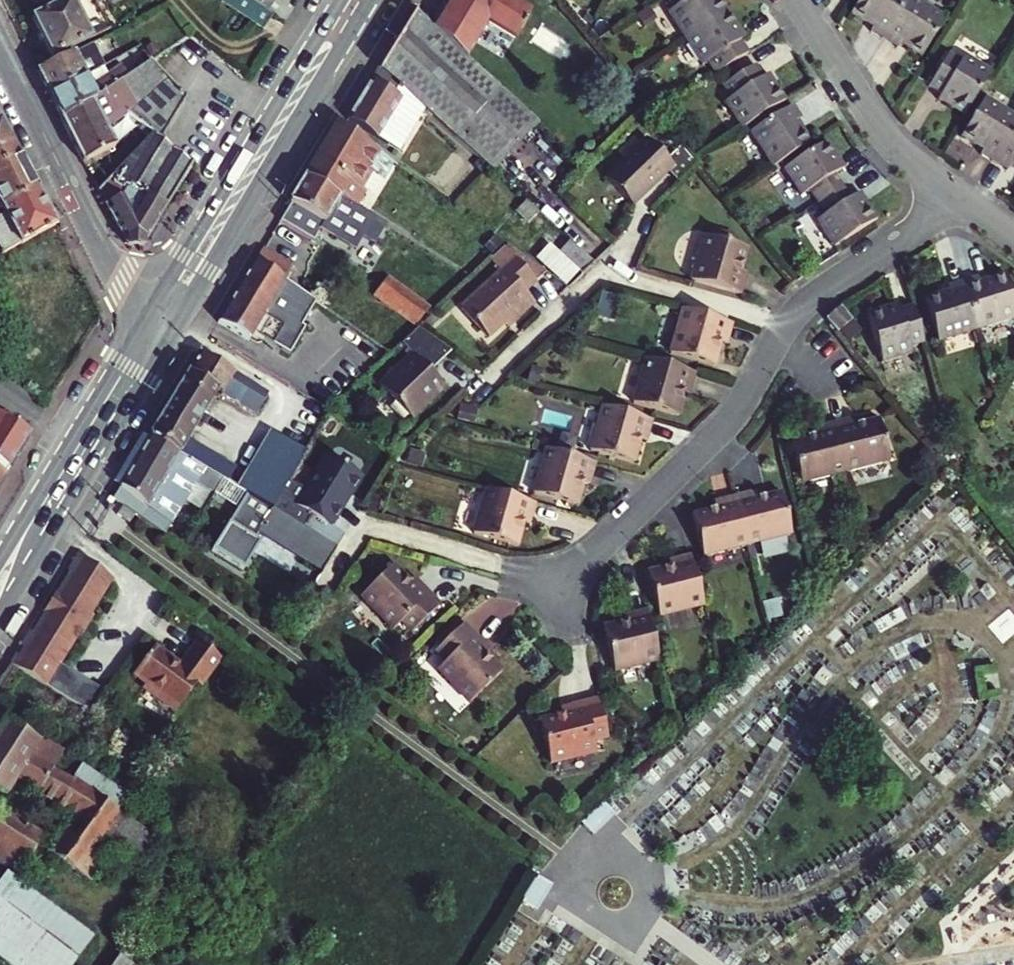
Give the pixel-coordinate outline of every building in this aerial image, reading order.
[(31,17),(51,56),(91,36),(74,1),(75,0),(64,0),(31,17)] [(251,0),(225,0),(264,27),(273,14),(264,9),(251,0)] [(264,9),(270,0),(251,0),(264,9)] [(428,25),(464,58),(486,21),(514,37),(520,26),(521,26),(524,21),(530,10),(514,0),(443,0),(428,25)] [(726,12),(719,0),(665,0),(671,9),(666,13),(683,39),(726,12)] [(906,0),(858,0),(850,13),(872,26),(869,30),(882,39),(906,0)] [(917,0),(906,0),(882,39),(895,46),(898,43),(920,56),(944,16),(917,0)] [(743,38),(726,12),(683,39),(700,66),(705,62),(713,75),(747,53),(739,41),(743,38)] [(428,25),(416,14),(382,69),(425,108),(493,170),(536,123),(464,58),(428,25)] [(36,71),(48,94),(98,67),(103,64),(93,43),(36,71)] [(964,113),(991,70),(964,54),(960,60),(948,52),(928,85),(940,93),(938,97),(964,113)] [(185,100),(150,60),(128,75),(118,81),(130,100),(126,102),(131,109),(127,113),(149,131),(160,139),(185,100)] [(48,94),(62,120),(118,81),(128,75),(120,64),(102,75),(98,67),(48,94)] [(723,101),(741,128),(784,100),(765,73),(761,76),(754,64),(721,86),(729,97),(723,101)] [(382,69),(379,67),(347,121),(398,152),(425,108),(382,69)] [(62,120),(83,162),(114,145),(104,126),(127,113),(131,109),(126,102),(130,100),(118,81),(62,120)] [(983,147),(980,151),(994,160),(1013,126),(1013,113),(985,95),(962,134),(983,147)] [(748,132),(771,167),(810,142),(796,120),(800,117),(791,103),(748,132)] [(396,161),(338,119),(320,149),(313,161),(362,194),(364,192),(360,190),(372,171),(385,179),(396,161)] [(18,156),(0,120),(0,166),(18,156)] [(994,160),(1006,168),(1009,163),(1013,166),(1013,126),(994,160)] [(140,246),(165,205),(191,163),(160,139),(149,131),(111,174),(97,190),(126,246),(140,246)] [(693,159),(681,144),(666,159),(645,137),(603,177),(629,204),(665,171),(676,183),(697,164),(693,159)] [(843,185),(835,172),(844,167),(827,140),(783,169),(800,195),(808,189),(816,202),(843,185)] [(36,190),(18,156),(0,166),(0,209),(36,190)] [(362,194),(313,161),(305,175),(339,196),(356,205),(362,194)] [(339,196),(305,175),(289,202),(324,224),(331,212),(358,229),(371,237),(379,222),(339,196)] [(860,192),(851,197),(843,185),(816,202),(825,215),(817,220),(834,247),(877,218),(860,192)] [(0,254),(5,251),(55,225),(49,214),(36,190),(0,209),(0,254)] [(539,211),(526,200),(514,212),(527,224),(539,211)] [(331,212),(324,224),(351,240),(358,229),(331,212)] [(705,243),(691,287),(740,303),(745,288),(739,286),(741,280),(748,257),(734,253),(729,251),(732,243),(715,238),(713,246),(705,243)] [(594,261),(569,239),(560,250),(581,268),(584,271),(594,261)] [(508,242),(504,246),(534,279),(545,269),(533,260),(508,242)] [(551,242),(533,260),(545,269),(565,283),(581,268),(560,250),(551,242)] [(535,279),(534,279),(504,246),(490,259),(500,269),(460,306),(488,336),(504,321),(516,310),(520,314),(534,301),(524,290),(535,279)] [(255,260),(283,280),(284,278),(282,277),(289,263),(262,247),(255,260)] [(283,280),(255,260),(217,322),(255,345),(263,341),(289,356),(305,329),(301,327),(315,303),(283,280)] [(978,276),(976,272),(962,276),(977,325),(1013,313),(1013,308),(1002,269),(978,276)] [(977,325),(962,276),(945,282),(946,287),(922,294),(935,337),(977,325)] [(386,279),(374,295),(414,325),(426,309),(386,279)] [(747,281),(741,280),(739,286),(745,288),(747,281)] [(923,339),(910,298),(896,302),(898,307),(869,316),(882,360),(912,351),(910,343),(923,339)] [(832,311),(825,317),(837,332),(853,319),(840,304),(832,311)] [(516,310),(504,321),(508,325),(520,314),(516,310)] [(733,325),(684,310),(670,353),(714,367),(720,346),(722,339),(728,341),(733,325)] [(438,322),(432,316),(421,325),(428,332),(438,322)] [(418,327),(401,343),(411,354),(379,384),(410,417),(443,386),(427,370),(450,348),(418,327)] [(720,346),(726,349),(728,341),(722,339),(720,346)] [(204,354),(199,352),(149,436),(222,479),(227,482),(235,468),(187,440),(215,391),(255,414),(267,393),(204,354)] [(695,374),(646,358),(633,403),(674,416),(681,394),(683,387),(691,390),(695,374)] [(683,387),(681,394),(689,396),(691,390),(683,387)] [(652,422),(602,406),(588,450),(630,464),(637,442),(639,435),(647,437),(652,422)] [(847,416),(849,423),(857,421),(855,414),(847,416)] [(879,415),(857,421),(849,423),(847,416),(833,419),(845,471),(890,460),(879,415)] [(1,480),(28,436),(0,419),(0,482),(1,480)] [(800,482),(845,471),(833,419),(818,423),(820,430),(812,432),(789,438),(800,482)] [(810,425),(812,432),(820,430),(818,423),(810,425)] [(289,479),(306,451),(271,430),(255,458),(238,488),(244,492),(271,508),(289,479)] [(637,442),(645,444),(647,437),(639,435),(637,442)] [(215,493),(222,479),(149,436),(122,481),(112,499),(165,533),(186,501),(201,511),(212,491),(215,493)] [(574,504),(580,483),(582,476),(590,479),(595,463),(546,448),(532,491),(574,504)] [(302,526),(336,546),(344,532),(330,525),(336,515),(335,511),(344,495),(346,495),(348,495),(348,494),(349,493),(360,474),(323,452),(303,487),(289,479),(271,508),(302,526)] [(580,483),(588,486),(590,479),(582,476),(580,483)] [(513,543),(520,521),(522,514),(529,517),(534,502),(486,486),(472,530),(513,543)] [(745,491),(747,498),(755,496),(753,489),(745,491)] [(779,490),(755,496),(747,498),(745,491),(731,495),(744,545),(790,534),(779,490)] [(255,539),(259,532),(322,569),(336,546),(302,526),(271,508),(244,492),(216,543),(248,562),(259,542),(255,539)] [(698,557),(744,545),(731,495),(717,499),(719,505),(711,507),(687,513),(698,557)] [(710,500),(711,507),(719,505),(717,499),(710,500)] [(121,506),(116,513),(128,522),(133,515),(121,506)] [(522,514),(520,521),(527,523),(529,517),(522,514)] [(699,604),(686,555),(671,559),(673,565),(666,567),(643,574),(655,616),(699,604)] [(56,669),(110,581),(76,556),(62,578),(62,579),(55,591),(59,593),(46,614),(42,611),(30,631),(34,634),(23,653),(19,651),(9,666),(48,690),(59,671),(56,669)] [(673,565),(671,559),(664,560),(666,567),(673,565)] [(391,563),(359,594),(391,627),(399,619),(410,630),(439,602),(417,579),(412,584),(406,579),(391,563)] [(411,574),(406,579),(412,584),(417,579),(411,574)] [(658,656),(644,608),(629,612),(631,619),(624,621),(603,627),(614,668),(658,656)] [(622,614),(624,621),(631,619),(629,612),(622,614)] [(486,643),(464,620),(435,648),(447,659),(438,667),(471,701),(503,670),(485,653),(481,648),(486,643)] [(220,660),(197,643),(178,668),(153,649),(132,676),(143,685),(140,689),(174,714),(195,686),(199,689),(220,660)] [(491,647),(486,643),(481,648),(485,653),(491,647)] [(558,714),(537,719),(549,763),(595,751),(591,740),(606,736),(595,697),(564,705),(566,712),(558,714)] [(557,707),(558,714),(566,712),(564,705),(557,707)] [(0,734),(0,792),(6,796),(17,779),(78,816),(52,856),(90,880),(105,858),(94,851),(103,837),(113,844),(141,862),(157,837),(118,810),(93,794),(72,781),(53,770),(61,756),(7,722),(0,734)] [(93,794),(118,810),(130,792),(84,762),(72,781),(93,794)] [(580,822),(592,835),(613,815),(601,802),(580,822)] [(27,860),(41,838),(0,813),(0,843),(27,860)] [(105,858),(113,844),(103,837),(94,851),(105,858)] [(0,843),(0,863),(18,874),(27,860),(0,843)] [(86,948),(93,941),(6,873),(0,881),(0,960),(7,964),(73,964),(86,948)] [(535,879),(527,874),(515,893),(524,897),(535,879)] [(535,879),(524,897),(521,902),(534,911),(535,911),(551,885),(536,877),(535,879)] [(112,964),(130,964),(118,957),(112,964)]
